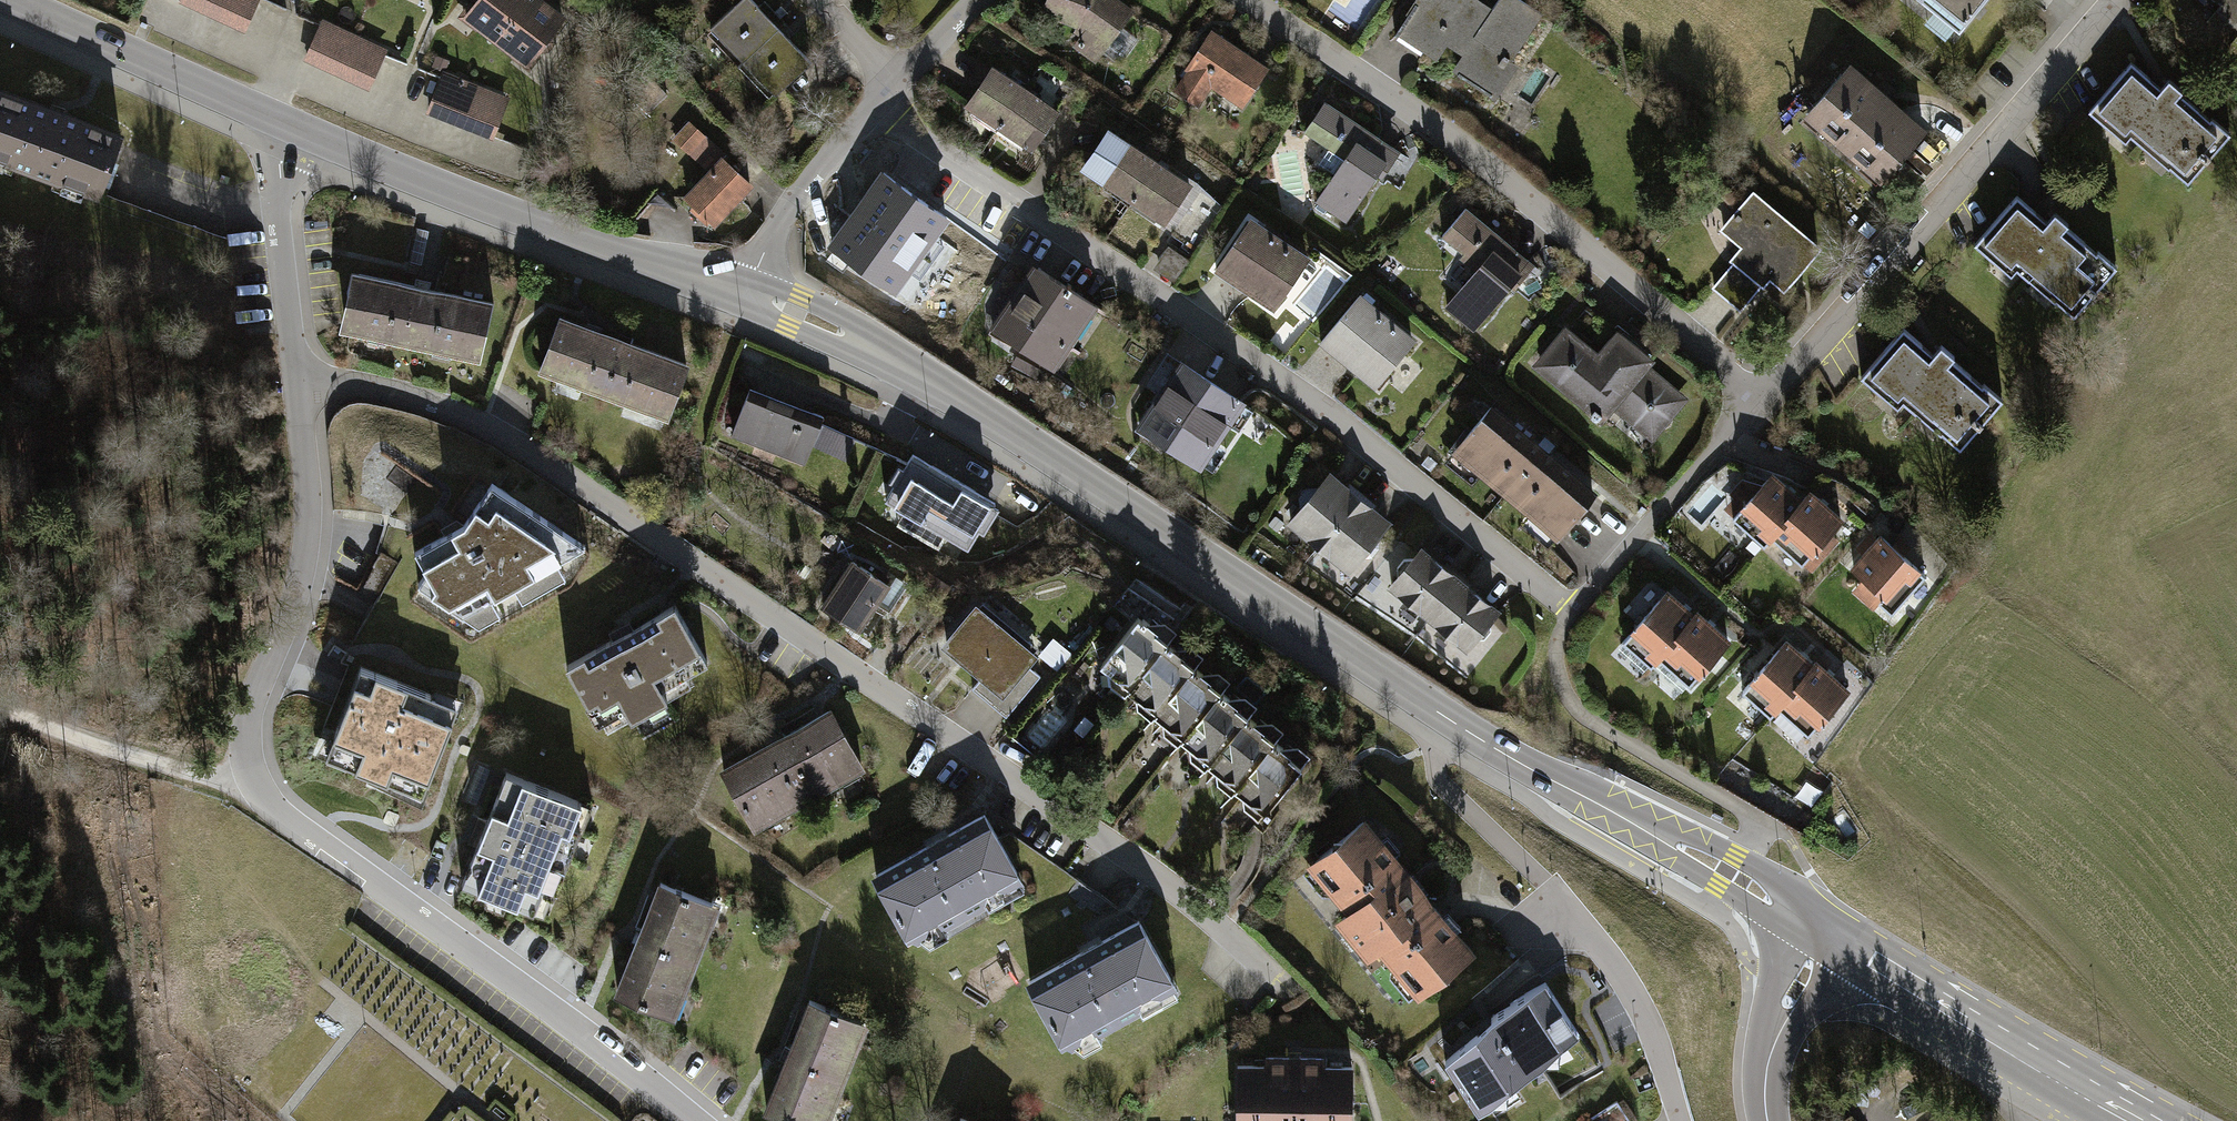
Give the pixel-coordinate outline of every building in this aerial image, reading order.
[(180,3),(245,33),(260,0),(182,0),(180,3)] [(456,25),(488,49),(525,0),(475,0),(456,25)] [(531,0),(525,0),(488,49),(520,73),(560,21),(531,0)] [(751,0),(742,0),(705,33),(739,70),(780,32),(751,0)] [(1033,23),(1075,38),(1105,57),(1134,17),(1110,0),(1042,0),(1033,23)] [(1469,0),(1414,0),(1388,41),(1494,108),(1548,23),(1511,0),(1495,0),(1488,12),(1469,0)] [(1963,38),(1995,0),(1918,0),(1963,38)] [(2219,12),(2216,17),(2236,34),(2236,0),(2203,0),(2219,12)] [(385,48),(320,19),(302,59),(367,88),(385,48)] [(1126,31),(1113,55),(1126,62),(1140,38),(1126,31)] [(1271,74),(1207,31),(1163,96),(1193,116),(1206,98),(1239,121),(1271,74)] [(780,32),(739,70),(770,104),(812,66),(780,32)] [(2231,135),(2131,58),(2090,111),(2190,188),(2231,135)] [(1927,129),(1846,61),(1795,121),(1877,189),(1927,129)] [(511,98),(441,68),(424,108),(493,138),(511,98)] [(1023,93),(988,69),(956,117),(991,140),(1023,93)] [(0,78),(0,156),(95,190),(120,122),(0,78)] [(1057,115),(1023,93),(991,140),(1025,163),(1057,115)] [(1401,148),(1330,98),(1308,129),(1345,155),(1314,199),(1349,223),(1401,148)] [(756,185),(690,122),(670,142),(702,172),(676,199),(711,232),(756,185)] [(1155,167),(1102,132),(1071,179),(1124,214),(1155,167)] [(955,215),(885,165),(830,242),(900,292),(955,215)] [(1199,196),(1155,167),(1124,214),(1168,243),(1199,196)] [(1821,253),(1751,195),(1716,237),(1737,255),(1705,293),(1736,319),(1765,284),(1783,299),(1821,253)] [(2108,277),(2014,200),(1975,248),(2069,325),(2108,277)] [(1537,261),(1468,207),(1442,239),(1478,268),(1443,312),(1476,338),(1537,261)] [(1317,258),(1251,216),(1212,277),(1278,319),(1317,258)] [(1176,282),(1192,260),(1172,245),(1156,268),(1176,282)] [(491,301),(350,270),(337,329),(478,360),(491,301)] [(1094,313),(1029,270),(983,338),(1049,381),(1094,313)] [(1418,345),(1363,298),(1319,349),(1374,396),(1418,345)] [(690,364),(559,316),(538,373),(669,421),(690,364)] [(1644,364),(1610,336),(1593,357),(1560,330),(1530,366),(1595,421),(1644,364)] [(1999,411),(1904,333),(1862,385),(1956,462),(1999,411)] [(1644,364),(1595,421),(1640,459),(1689,402),(1644,364)] [(1244,409),(1177,365),(1132,433),(1198,477),(1244,409)] [(818,415),(744,386),(727,430),(801,459),(818,415)] [(1598,501),(1489,411),(1448,460),(1557,550),(1598,501)] [(996,495),(914,446),(886,494),(968,542),(996,495)] [(1806,499),(1777,474),(1736,522),(1765,547),(1806,499)] [(1356,505),(1327,481),(1283,535),(1313,559),(1356,505)] [(427,577),(420,587),(464,617),(586,550),(493,487),(466,531),(415,557),(427,577)] [(1838,526),(1806,499),(1765,547),(1797,574),(1838,526)] [(1388,530),(1356,505),(1313,559),(1344,584),(1388,530)] [(1925,578),(1878,539),(1841,584),(1888,622),(1925,578)] [(1460,583),(1419,547),(1381,590),(1422,626),(1460,583)] [(889,580),(848,552),(816,600),(857,627),(889,580)] [(1460,583),(1422,626),(1461,660),(1498,616),(1460,583)] [(1692,619),(1662,594),(1621,642),(1651,667),(1692,619)] [(1037,648),(973,595),(937,638),(982,675),(971,688),(1002,713),(1036,673),(1025,663),(1037,648)] [(710,662),(674,596),(558,660),(595,725),(622,710),(627,720),(673,695),(668,686),(710,662)] [(1135,616),(1094,662),(1120,686),(1166,636),(1170,631),(1158,619),(1149,623),(1135,616)] [(1724,647),(1692,619),(1651,667),(1683,695),(1724,647)] [(1166,636),(1120,686),(1149,712),(1191,666),(1200,656),(1190,647),(1174,646),(1166,636)] [(1811,671),(1781,645),(1740,693),(1770,719),(1811,671)] [(460,702),(361,663),(324,753),(424,793),(460,702)] [(1191,666),(1149,712),(1177,737),(1222,687),(1228,681),(1213,667),(1203,673),(1191,666)] [(1843,698),(1811,671),(1770,719),(1802,746),(1843,698)] [(1222,687),(1177,737),(1202,760),(1243,714),(1254,704),(1243,696),(1229,696),(1222,687)] [(863,761),(830,700),(717,762),(750,822),(863,761)] [(1243,714),(1202,760),(1229,783),(1270,738),(1278,729),(1266,719),(1257,723),(1243,714)] [(1270,738),(1229,783),(1259,811),(1308,757),(1292,742),(1284,745),(1270,738)] [(592,808),(511,776),(466,889),(546,921),(592,808)] [(1020,872),(985,805),(869,866),(905,933),(1020,872)] [(1471,942),(1362,808),(1301,858),(1339,904),(1329,913),(1362,953),(1374,944),(1412,990),(1471,942)] [(718,898),(656,875),(612,987),(673,1011),(718,898)] [(1179,991),(1141,919),(1024,981),(1062,1053),(1179,991)] [(1491,1018),(1445,1062),(1478,1113),(1490,1105),(1489,1095),(1507,1083),(1509,1086),(1543,1064),(1542,1055),(1559,1043),(1562,1045),(1578,1033),(1545,983),(1491,1018)] [(806,990),(760,1103),(804,1120),(824,1120),(868,1015),(806,990)] [(1233,1065),(1233,1120),(1347,1120),(1348,1066),(1318,1066),(1318,1058),(1262,1058),(1262,1065),(1233,1065)] [(958,1109),(953,1120),(988,1120),(958,1109)]
